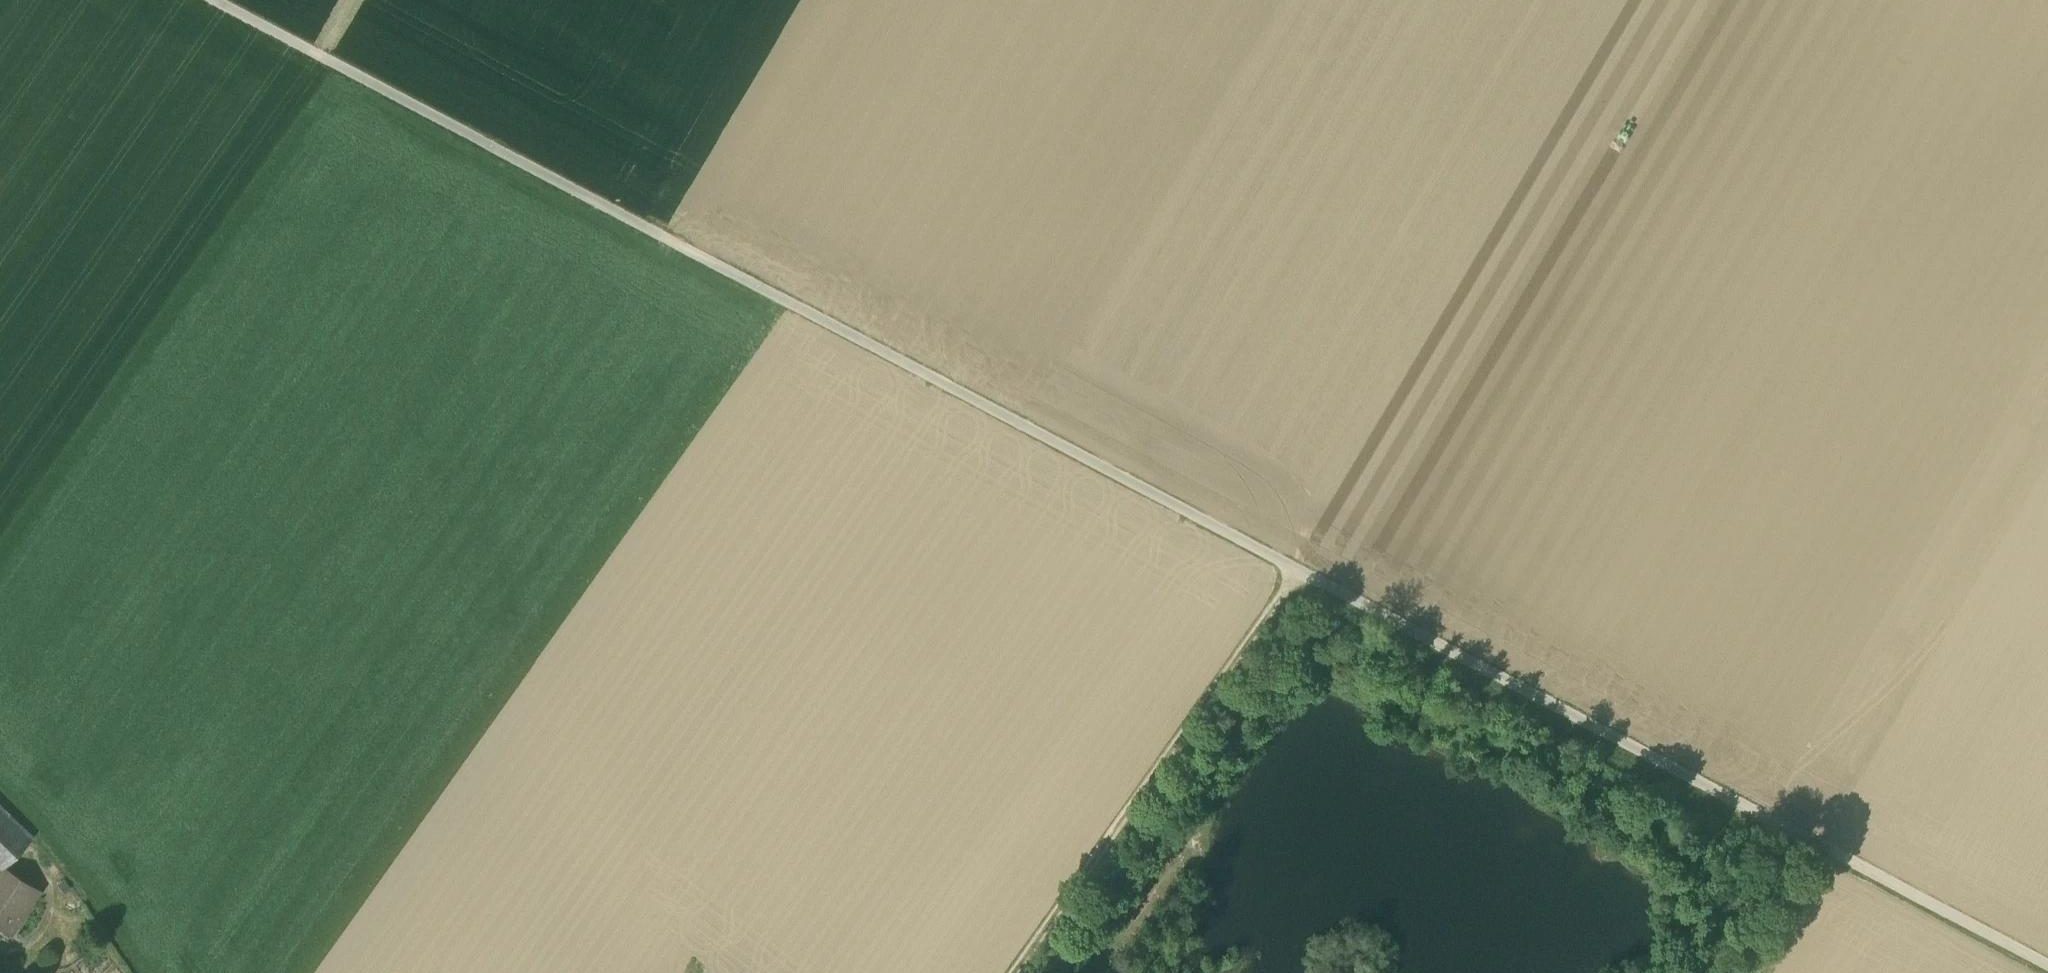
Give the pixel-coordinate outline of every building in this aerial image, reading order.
[(0,869),(1,869),(10,860),(33,837),(0,805),(0,869)] [(11,932),(35,891),(10,874),(1,869),(0,869),(0,924),(11,932)]
